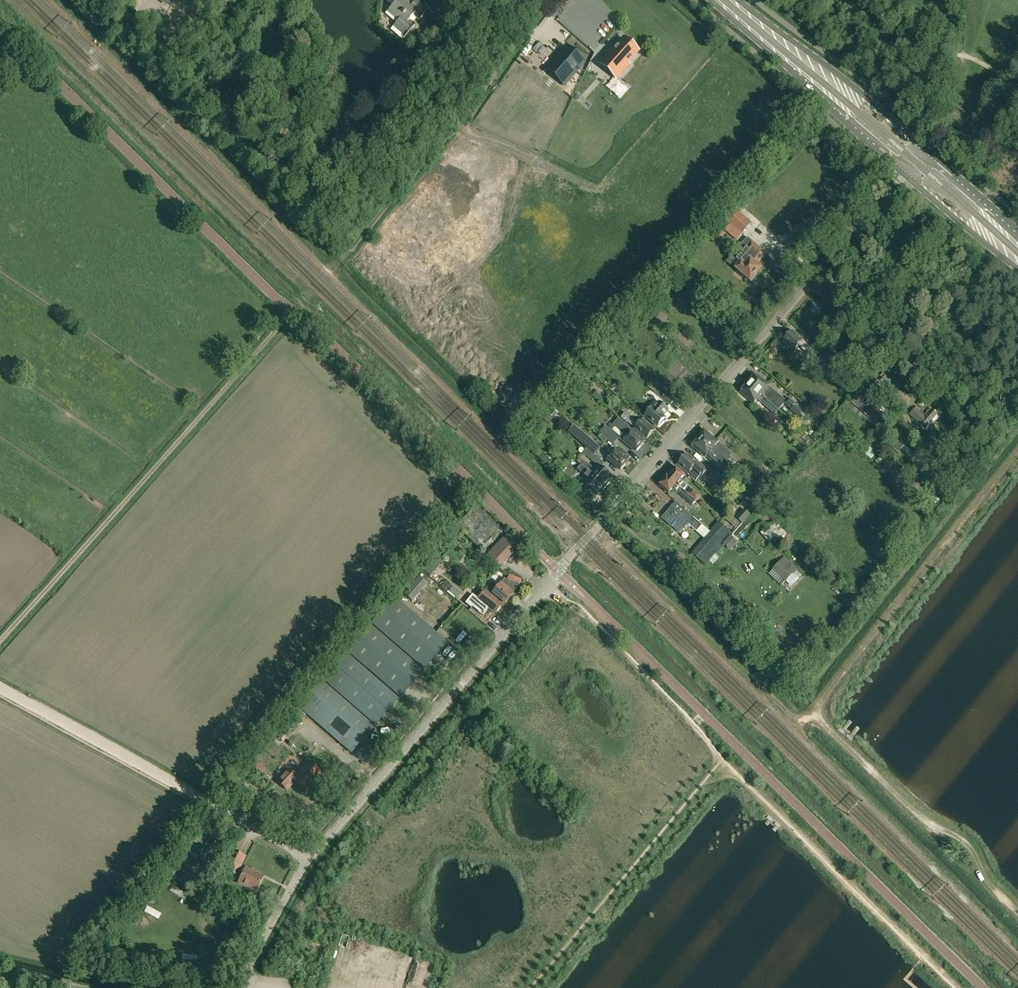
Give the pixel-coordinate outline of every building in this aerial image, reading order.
[(413,4),(411,6),(406,2),(408,0),(396,0),(397,1),(387,12),(398,21),(393,27),(405,37),(415,25),(409,20),(414,15),(419,20),(424,14),(413,4)] [(494,7),(491,11),(492,11),(498,16),(502,12),(502,11),(496,6),(495,6),(494,7)] [(626,38),(601,64),(618,79),(642,53),(626,38)] [(539,43),(533,50),(536,53),(542,45),(539,43)] [(564,86),(584,63),(565,46),(545,69),(564,86)] [(735,209),(725,220),(742,234),(751,223),(735,209)] [(764,264),(762,263),(768,256),(747,239),(741,246),(745,250),(740,257),(735,253),(728,262),(751,282),(762,269),(761,268),(764,264)] [(796,266),(786,257),(781,263),(791,271),(796,266)] [(681,264),(676,271),(680,275),(686,268),(681,264)] [(792,332),(784,342),(795,351),(799,346),(808,354),(812,349),(792,332)] [(608,346),(601,353),(607,359),(614,352),(608,346)] [(824,355),(818,363),(832,375),(839,367),(824,355)] [(756,375),(755,377),(755,376),(751,380),(752,381),(749,384),(779,410),(786,401),(756,375)] [(650,389),(670,406),(674,401),(667,395),(658,388),(654,384),(650,389)] [(775,414),(779,410),(749,384),(746,387),(746,386),(742,390),(743,391),(742,392),(754,403),(758,399),(775,414)] [(597,392),(597,390),(592,395),(594,396),(599,401),(600,401),(601,402),(602,400),(604,398),(598,393),(598,392),(597,392)] [(646,416),(658,427),(659,425),(660,426),(664,421),(663,421),(666,418),(663,416),(669,409),(660,402),(654,408),(653,407),(646,416)] [(806,415),(796,406),(792,410),(791,411),(802,420),(806,415)] [(918,409),(911,416),(920,424),(918,426),(925,431),(933,422),(934,423),(940,417),(933,410),(927,417),(918,409)] [(551,415),(555,419),(559,414),(555,410),(551,415)] [(547,414),(545,412),(544,414),(541,417),(546,422),(552,427),(556,421),(554,419),(549,415),(547,414)] [(639,424),(628,415),(625,413),(621,418),(629,424),(647,439),(655,430),(643,420),(639,424)] [(645,442),(630,429),(619,420),(610,431),(606,427),(602,433),(613,443),(618,438),(621,438),(636,452),(645,442)] [(949,429),(953,432),(960,424),(957,421),(949,429)] [(575,425),(570,431),(596,454),(601,449),(575,425)] [(731,455),(717,443),(705,433),(699,439),(722,459),(725,462),(731,455)] [(717,464),(722,459),(699,439),(693,446),(705,457),(707,455),(717,464)] [(621,470),(629,460),(614,447),(609,453),(612,455),(609,459),(621,470)] [(588,448),(584,453),(593,460),(597,456),(596,455),(588,448)] [(688,474),(689,474),(696,480),(700,476),(701,477),(707,471),(697,463),(696,463),(686,455),(678,465),(688,474)] [(601,466),(601,467),(597,471),(593,468),(586,462),(582,466),(607,486),(611,482),(610,481),(613,477),(601,466)] [(582,466),(579,470),(590,480),(586,484),(598,494),(602,490),(603,491),(607,486),(582,466)] [(688,486),(681,480),(684,476),(675,468),(668,477),(684,491),(688,486)] [(714,482),(721,474),(715,469),(708,477),(714,482)] [(949,476),(942,484),(947,488),(954,480),(949,476)] [(684,491),(668,477),(667,477),(659,486),(669,494),(673,489),(680,495),(680,494),(692,505),(696,501),(688,494),(684,491)] [(754,487),(760,492),(766,497),(773,489),(762,479),(754,487)] [(584,485),(582,484),(579,487),(578,488),(583,492),(585,489),(587,488),(584,485)] [(760,492),(754,487),(751,484),(744,491),(753,499),(760,492)] [(688,494),(696,501),(701,496),(693,489),(688,494)] [(481,550),(501,530),(477,506),(457,527),(481,550)] [(703,526),(693,517),(684,510),(680,514),(672,507),(662,519),(679,534),(683,529),(684,529),(688,524),(697,532),(703,526)] [(745,519),(751,525),(756,520),(757,519),(745,507),(740,512),(739,514),(745,519)] [(737,529),(741,524),(737,520),(733,516),(731,514),(726,519),(735,528),(737,529)] [(635,517),(631,522),(640,530),(644,526),(635,517)] [(764,537),(771,544),(780,537),(774,530),(770,525),(761,533),(764,537)] [(724,544),(730,538),(733,534),(724,526),(715,536),(724,544)] [(705,538),(706,540),(718,550),(718,551),(723,546),(724,544),(715,536),(710,532),(705,538)] [(498,568),(519,545),(508,534),(487,557),(498,568)] [(439,542),(437,544),(436,544),(432,549),(438,555),(439,556),(444,550),(441,548),(440,547),(444,542),(442,541),(441,540),(439,542)] [(692,554),(704,565),(718,550),(706,540),(692,554)] [(437,556),(431,550),(418,565),(425,570),(431,576),(444,562),(438,557),(437,556)] [(798,570),(785,558),(773,570),(786,582),(798,570)] [(491,593),(503,603),(505,604),(519,586),(521,580),(509,575),(507,581),(504,579),(496,589),(490,584),(486,588),(491,592),(491,593)] [(405,594),(412,601),(427,584),(419,577),(405,594)] [(453,586),(447,580),(446,581),(445,582),(443,585),(441,586),(448,592),(451,588),(453,586)] [(473,595),(465,603),(472,608),(473,607),(483,615),(488,608),(495,614),(502,605),(502,604),(503,603),(491,593),(490,594),(485,590),(478,599),(473,595)] [(396,599),(373,624),(425,670),(449,644),(396,599)] [(424,671),(371,626),(348,651),(400,697),(424,671)] [(376,725),(398,699),(345,653),(322,681),(376,725)] [(298,710),(351,753),(374,727),(320,683),(298,710)] [(256,771),(262,765),(259,762),(253,768),(256,771)] [(287,790),(294,782),(306,792),(311,787),(309,785),(320,773),(308,762),(296,777),(288,769),(277,782),(287,790)] [(185,845),(200,854),(210,838),(204,834),(197,845),(188,840),(185,845)] [(236,874),(245,857),(233,851),(225,869),(236,874)] [(256,891),(263,877),(246,868),(239,883),(256,891)] [(173,886),(170,892),(185,900),(188,895),(173,886)] [(111,958),(125,960),(125,958),(125,955),(112,953),(101,952),(101,957),(111,958)]
